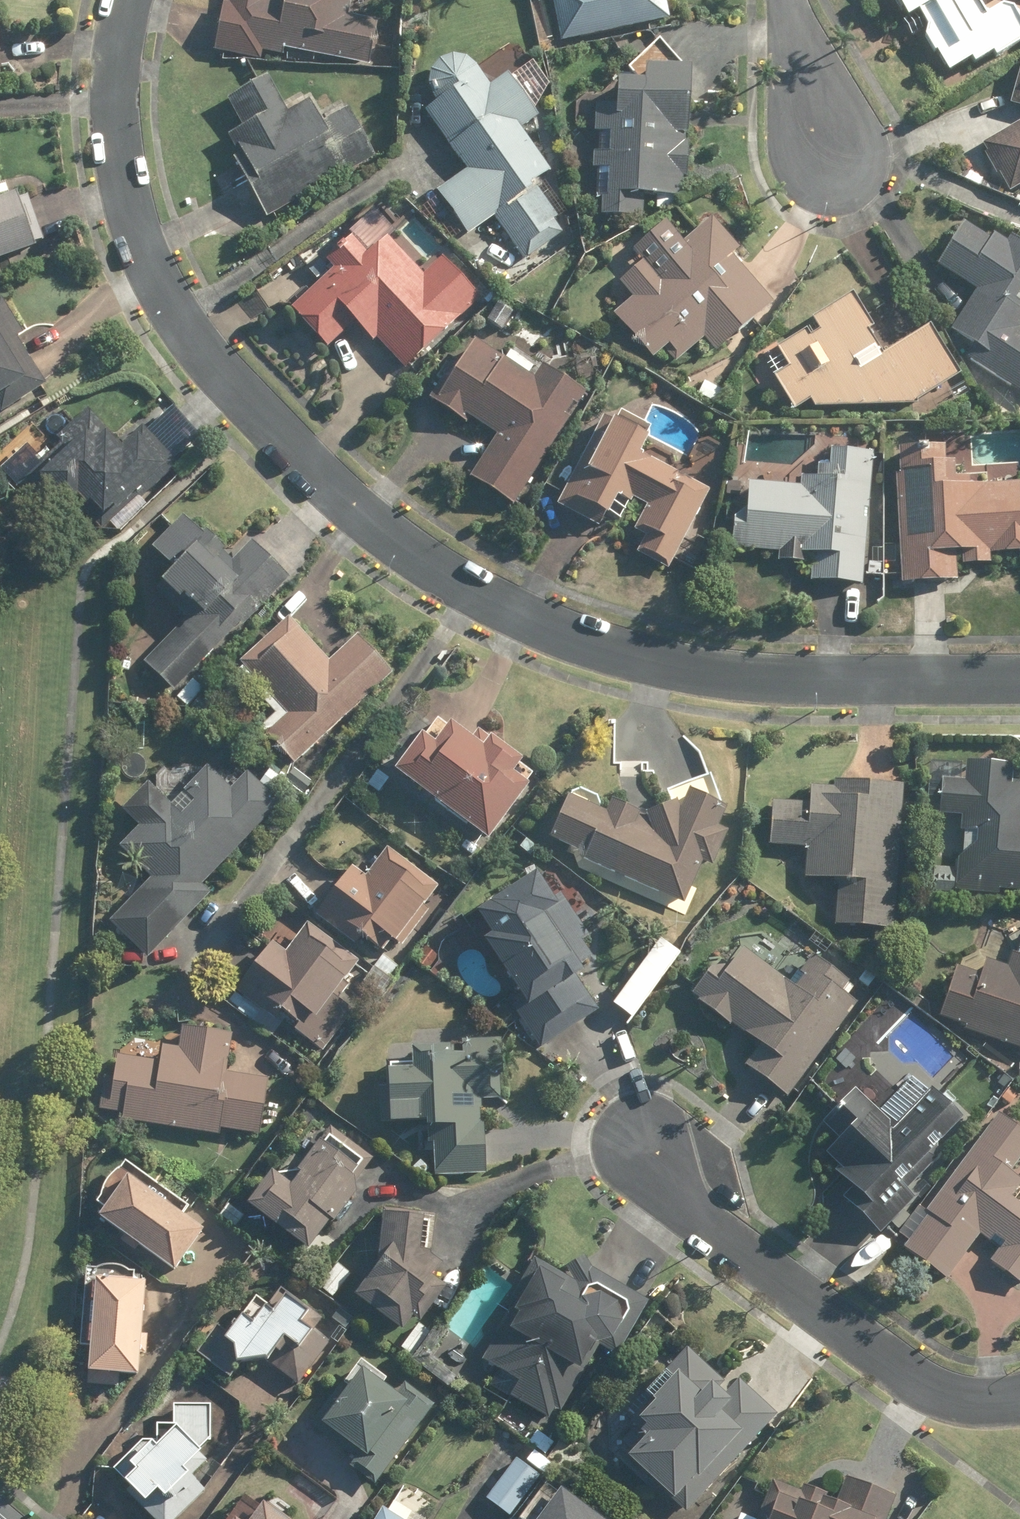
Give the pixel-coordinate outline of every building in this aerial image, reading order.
[(227,3),(219,2),(211,53),(258,60),(260,49),(367,66),(374,23),(349,19),(352,0),(227,0),(227,3)] [(560,44),(667,22),(663,0),(551,0),(560,44)] [(884,2),(899,25),(909,18),(946,75),(967,61),(971,68),(991,56),(994,60),(1019,43),(1019,28),(1006,7),(1000,11),(995,2),(982,11),(975,0),(888,0),(884,2)] [(511,248),(518,259),(562,231),(537,191),(552,181),(520,131),(536,120),(507,74),(486,87),(473,70),(472,68),(470,66),(468,64),(466,63),(463,62),(461,61),(459,60),(456,59),(454,59),(451,59),(449,59),(446,59),(443,60),(441,61),(439,62),(436,63),(434,65),(432,66),(430,68),(429,70),(427,72),(426,74),(425,77),(424,79),(423,81),(423,84),(423,87),(423,89),(423,92),(424,94),(424,97),(425,99),(427,101),(428,103),(429,105),(419,113),(461,174),(431,194),(460,239),(491,219),(500,232),(490,239),(500,255),(511,248)] [(1019,111),(1019,63),(1017,62),(1010,108),(1019,111)] [(636,222),(638,198),(654,199),(654,208),(677,209),(678,177),(685,177),(687,142),(680,142),(684,75),(640,73),(639,86),(609,85),(607,110),(594,109),(589,203),(598,203),(597,220),(636,222)] [(229,162),(261,220),(371,159),(344,110),(317,125),(305,103),(282,115),(261,78),(223,99),(239,130),(223,138),(234,159),(229,162)] [(977,149),(1004,193),(1019,183),(1019,126),(977,149)] [(29,254),(11,200),(0,204),(0,264),(29,254)] [(405,230),(379,202),(344,235),(355,247),(284,312),(321,352),(351,325),(397,376),(478,302),(435,255),(417,272),(390,243),(405,230)] [(679,243),(662,223),(627,253),(636,264),(614,283),(628,300),(607,319),(648,366),(661,355),(672,367),(701,342),(712,355),(770,304),(729,256),(737,250),(709,217),(679,243)] [(1006,237),(999,250),(959,225),(933,268),(971,291),(944,336),(965,349),(959,358),(1019,395),(1019,246),(1006,237)] [(808,323),(816,335),(808,341),(803,333),(772,353),(785,373),(769,383),(789,414),(804,402),(814,415),(906,411),(957,379),(924,329),(885,354),(848,297),(808,323)] [(31,378),(9,346),(21,339),(0,308),(0,398),(31,378)] [(467,341),(427,406),(454,423),(458,416),(492,436),(466,478),(511,506),(581,393),(537,366),(529,379),(467,341)] [(79,506),(108,534),(176,465),(137,427),(118,445),(83,410),(50,444),(59,454),(30,483),(67,519),(79,506)] [(627,502),(642,510),(631,532),(640,537),(631,554),(667,573),(709,492),(637,455),(644,442),(598,419),(553,508),(596,530),(603,518),(616,524),(627,502)] [(1019,557),(1019,518),(1017,485),(969,489),(968,479),(948,480),(947,462),(915,465),(914,450),(886,452),(896,589),(953,585),(952,569),(988,566),(988,559),(1019,557)] [(868,462),(803,458),(801,488),(778,487),(779,479),(762,478),(761,483),(742,482),(741,500),(731,500),(728,549),(774,551),(774,563),(805,564),(804,586),(861,589),(868,462)] [(248,542),(227,562),(199,532),(194,537),(179,520),(143,553),(166,577),(151,591),(180,622),(137,663),(168,695),(286,583),(248,542)] [(288,619),(230,670),(272,717),(257,731),(290,767),(389,679),(354,639),(327,663),(288,619)] [(515,766),(482,742),(475,752),(431,721),(387,781),(479,848),(520,791),(505,780),(515,766)] [(935,781),(935,896),(1019,896),(1019,783),(1010,783),(1010,765),(958,765),(958,781),(935,781)] [(122,808),(152,837),(129,861),(149,879),(105,926),(146,964),(210,895),(201,886),(276,806),(244,776),(227,794),(201,770),(165,810),(141,787),(122,808)] [(892,930),(900,788),(830,785),(830,791),(805,789),(804,806),(767,804),(764,850),(802,852),(800,885),(834,887),(832,927),(892,930)] [(578,862),(680,907),(697,866),(708,871),(725,833),(714,828),(721,812),(682,795),(675,812),(637,819),(605,805),(601,815),(560,798),(543,839),(581,856),(578,862)] [(348,870),(311,920),(358,954),(370,938),(392,954),(438,891),(383,850),(362,880),(348,870)] [(508,1008),(537,1053),(598,1013),(572,972),(590,961),(579,944),(586,939),(563,904),(551,912),(529,878),(467,919),(482,943),(477,947),(514,1004),(508,1008)] [(260,1014),(321,1056),(349,1014),(334,1003),(359,966),(303,928),(282,959),(263,947),(223,1006),(251,1026),(260,1014)] [(1015,957),(1008,954),(1002,972),(981,965),(977,977),(951,968),(933,1021),(1019,1051),(1019,942),(1015,957)] [(782,1101),(854,1006),(839,995),(848,983),(811,956),(789,986),(739,949),(721,973),(712,966),(686,1000),(755,1051),(741,1070),(782,1101)] [(151,1064),(111,1059),(104,1125),(258,1142),(265,1079),(225,1074),(229,1038),(174,1032),(172,1050),(153,1048),(151,1064)] [(483,1103),(484,1081),(461,1069),(461,1054),(405,1052),(404,1066),(381,1065),(378,1128),(415,1129),(415,1137),(431,1138),(430,1177),(484,1179),(484,1162),(481,1162),(482,1125),(478,1124),(478,1103),(483,1103)] [(959,1120),(913,1077),(876,1115),(850,1090),(818,1123),(835,1139),(819,1157),(833,1171),(829,1175),(842,1187),(826,1204),(870,1245),(910,1203),(894,1188),(959,1120)] [(898,1247),(944,1281),(977,1236),(995,1250),(984,1265),(1019,1292),(1019,1184),(1009,1175),(1019,1160),(1019,1134),(994,1115),(922,1215),(914,1209),(895,1236),(902,1241),(898,1247)] [(334,1231),(350,1209),(344,1204),(360,1182),(313,1148),(282,1191),(263,1177),(238,1211),(273,1237),(270,1241),(301,1263),(328,1226),(334,1231)] [(185,1213),(127,1171),(89,1223),(169,1282),(198,1242),(176,1226),(185,1213)] [(412,1212),(377,1210),(376,1217),(371,1217),(368,1264),(343,1299),(400,1340),(436,1290),(423,1280),(433,1266),(411,1251),(412,1212)] [(551,1411),(560,1416),(622,1311),(635,1318),(645,1302),(568,1256),(557,1274),(531,1258),(506,1299),(510,1301),(474,1361),(511,1383),(504,1396),(545,1421),(551,1411)] [(118,1380),(130,1381),(135,1290),(84,1287),(79,1388),(117,1390),(118,1380)] [(279,1306),(266,1323),(259,1318),(248,1332),(236,1323),(218,1346),(230,1355),(230,1370),(254,1366),(258,1369),(276,1345),(289,1355),(301,1339),(291,1331),(299,1320),(279,1306)] [(615,1415),(628,1427),(615,1440),(626,1452),(618,1460),(665,1507),(686,1485),(699,1497),(775,1418),(736,1379),(727,1388),(685,1346),(615,1415)] [(352,1371),(312,1425),(354,1456),(347,1466),(372,1485),(428,1409),(396,1386),(388,1397),(352,1371)] [(205,1409),(168,1408),(167,1434),(144,1453),(137,1446),(106,1472),(118,1486),(113,1490),(131,1511),(136,1507),(146,1518),(177,1518),(207,1494),(189,1477),(204,1462),(205,1409)] [(506,1518),(537,1478),(510,1458),(479,1497),(506,1518)] [(895,1501),(839,1479),(830,1503),(767,1479),(751,1518),(888,1518),(895,1501)] [(531,1518),(590,1518),(550,1491),(531,1518)] [(407,1513),(387,1501),(380,1512),(375,1509),(369,1518),(403,1518),(407,1513)] [(246,1506),(237,1518),(265,1518),(246,1506)]
